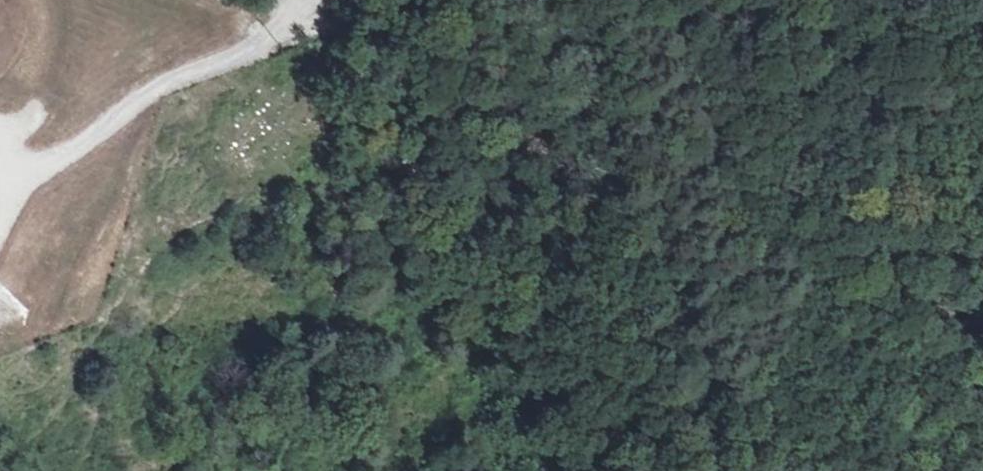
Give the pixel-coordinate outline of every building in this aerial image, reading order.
[(15,302),(0,286),(0,316),(15,302)]
